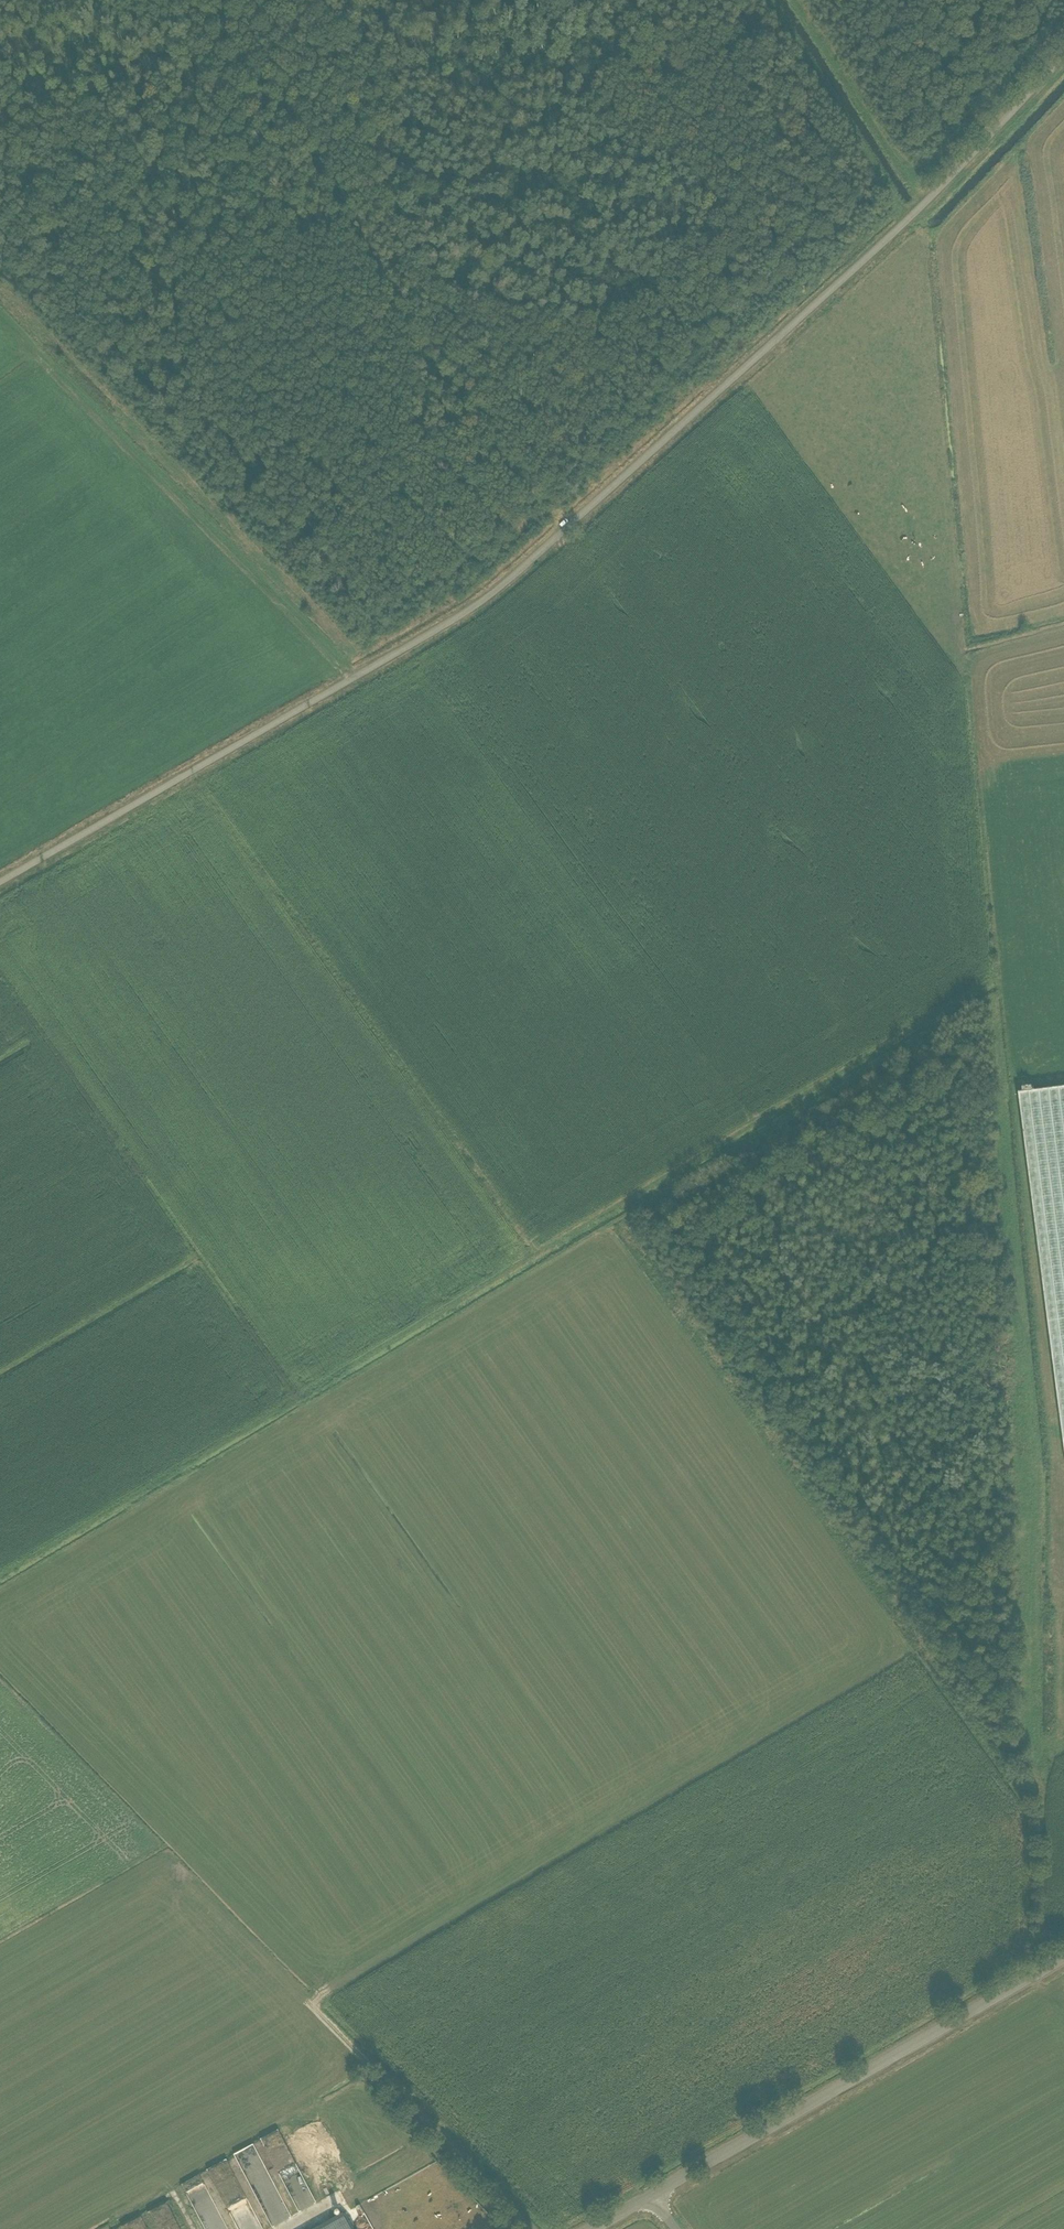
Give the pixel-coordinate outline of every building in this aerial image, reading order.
[(1018,1094),(1058,1418),(1063,1464),(1063,1088),(1018,1094)] [(193,2201),(208,2195),(200,2175),(185,2181),(193,2201)] [(263,2208),(263,2204),(263,2201),(262,2198),(261,2195),(258,2192),(256,2190),(252,2188),(250,2187),(246,2186),(242,2187),(238,2188),(236,2189),(233,2191),(231,2193),(229,2197),(228,2200),(227,2204),(227,2207),(228,2210),(230,2213),(232,2216),(234,2219),(238,2221),(241,2222),(244,2222),(248,2222),(251,2221),(255,2219),(258,2217),(260,2215),(262,2211),(263,2208)] [(318,2228),(352,2228),(344,2215),(318,2228)]
